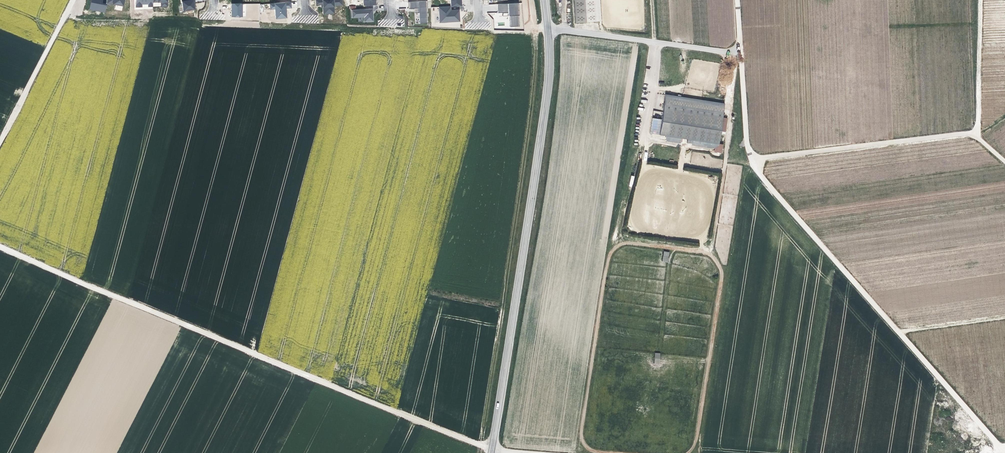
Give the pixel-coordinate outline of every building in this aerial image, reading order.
[(89,10),(105,13),(107,4),(102,4),(103,0),(91,0),(89,10)] [(195,0),(181,0),(183,11),(194,10),(194,4),(195,4),(195,0)] [(315,0),(316,5),(321,5),(321,8),(323,8),(323,15),(334,14),(333,6),(342,5),(342,0),(316,0),(315,0)] [(596,21),(595,0),(575,0),(576,23),(596,21)] [(275,9),(275,19),(286,18),(285,9),(291,8),(290,2),(269,4),(270,10),(275,9)] [(427,2),(408,2),(408,9),(414,9),(414,13),(419,13),(419,24),(427,24),(427,12),(427,2)] [(231,17),(242,17),(242,4),(231,4),(231,17)] [(517,4),(497,5),(497,13),(509,13),(510,16),(509,16),(509,27),(519,27),(517,4)] [(450,7),(438,7),(439,23),(459,22),(458,10),(450,11),(450,7)] [(351,11),(352,18),(364,17),(364,22),(373,21),(372,9),(351,11)] [(719,145),(725,105),(667,96),(660,136),(719,145)]
